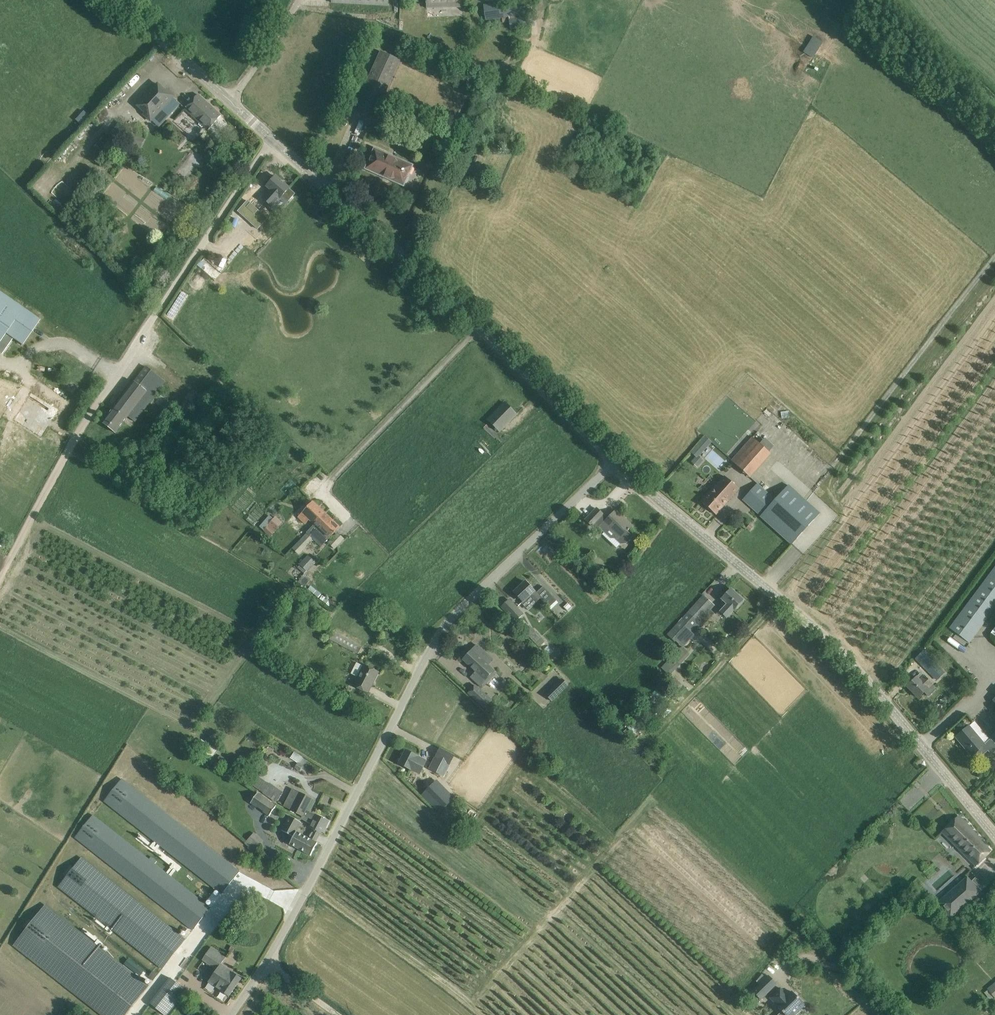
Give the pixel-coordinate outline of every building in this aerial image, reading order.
[(485,14),(480,15),(481,21),(534,14),(533,0),(516,0),(484,4),(485,14)] [(509,19),(505,20),(506,22),(510,22),(511,31),(513,30),(513,29),(530,28),(529,17),(509,18),(509,19)] [(813,35),(803,51),(813,57),(823,41),(813,35)] [(373,120),(400,60),(381,52),(354,111),(373,120)] [(151,121),(168,103),(175,96),(167,89),(166,91),(158,84),(138,106),(145,112),(144,114),(151,121)] [(209,130),(214,123),(221,115),(198,94),(191,102),(186,108),(209,130)] [(413,166),(404,162),(374,149),(374,150),(366,168),(404,185),(412,166),(413,167),(413,166)] [(288,201),(295,194),(276,176),(267,186),(270,189),(262,198),(273,207),(283,196),(288,201)] [(268,218),(260,212),(248,200),(238,211),(248,220),(258,229),(268,218)] [(0,292),(0,341),(6,333),(22,344),(39,319),(0,292)] [(114,408),(102,422),(116,433),(128,416),(135,421),(167,382),(146,366),(135,382),(134,381),(114,408)] [(499,431),(510,421),(517,414),(505,402),(488,420),(499,431)] [(32,410),(24,405),(18,415),(24,419),(21,424),(35,433),(37,431),(41,433),(49,420),(45,417),(48,413),(35,405),(32,410)] [(694,459),(700,464),(704,460),(699,457),(712,442),(705,436),(691,452),(696,456),(694,459)] [(753,436),(732,460),(739,467),(760,443),(753,436)] [(716,514),(739,489),(725,476),(702,502),(716,514)] [(757,484),(743,499),(753,508),(760,514),(791,543),(806,527),(816,515),(819,512),(805,499),(789,485),(775,500),(757,484)] [(314,524),(325,513),(313,501),(298,517),(305,524),(309,520),(314,524)] [(597,508),(586,520),(593,526),(595,523),(599,527),(604,521),(605,522),(607,519),(603,515),(604,514),(597,508)] [(607,519),(605,522),(621,537),(621,544),(627,544),(633,536),(627,531),(629,528),(632,525),(616,510),(607,519)] [(314,524),(307,532),(314,540),(321,547),(340,527),(325,513),(314,524)] [(270,536),(279,527),(272,521),(263,530),(270,536)] [(338,532),(328,542),(335,549),(345,539),(338,532)] [(302,571),(303,572),(305,573),(307,571),(308,571),(316,563),(315,562),(318,558),(313,554),(311,557),(308,555),(299,564),(300,565),(297,568),(301,572),(302,571)] [(950,628),(969,642),(994,607),(994,567),(950,628)] [(535,591),(533,589),(526,581),(514,592),(523,602),(530,596),(536,602),(540,598),(549,607),(557,600),(543,586),(536,593),(535,591)] [(734,610),(736,607),(743,600),(731,589),(722,599),(728,604),(721,612),(727,617),(734,609),(734,610)] [(710,618),(715,613),(711,610),(715,606),(703,595),(668,632),(681,644),(681,643),(688,649),(694,643),(691,640),(695,635),(691,632),(693,630),(694,631),(700,625),(702,627),(706,623),(703,619),(707,615),(710,618)] [(509,599),(502,606),(516,621),(523,614),(509,599)] [(545,641),(530,625),(524,630),(539,647),(545,641)] [(334,631),(330,639),(358,654),(362,646),(334,631)] [(477,645),(463,659),(476,671),(470,677),(483,689),(497,673),(489,665),(493,660),(477,645)] [(690,652),(682,646),(662,667),(664,669),(662,671),(665,673),(667,672),(669,674),(690,652)] [(916,658),(937,680),(945,672),(924,651),(916,658)] [(365,664),(364,666),(357,662),(351,674),(356,677),(352,685),(368,693),(379,671),(365,664)] [(919,698),(926,691),(933,684),(925,675),(920,680),(917,677),(907,686),(919,698)] [(565,688),(559,681),(545,695),(552,702),(565,688)] [(492,700),(475,685),(468,693),(485,708),(492,700)] [(956,736),(972,755),(977,752),(981,756),(988,750),(992,754),(994,751),(994,744),(990,738),(985,743),(970,725),(956,736)] [(418,756),(406,750),(399,763),(411,769),(420,774),(426,761),(418,756)] [(435,758),(429,769),(444,777),(450,765),(435,758)] [(240,871),(232,865),(122,779),(104,801),(160,845),(158,848),(164,852),(166,850),(222,894),(240,871)] [(435,781),(423,794),(440,811),(452,799),(435,781)] [(284,792),(270,783),(264,793),(276,802),(284,792)] [(312,798),(301,792),(293,788),(284,806),(291,810),(302,816),(301,819),(307,822),(306,823),(310,825),(309,827),(322,834),(329,821),(307,809),(312,798)] [(277,805),(258,793),(251,804),(269,816),(277,805)] [(193,930),(211,908),(155,864),(157,861),(151,856),(149,859),(93,815),(76,837),(193,930)] [(970,826),(959,815),(942,832),(976,866),(991,850),(981,840),(982,839),(969,827),(970,826)] [(318,843),(297,831),(302,822),(289,816),(282,830),(294,837),(290,844),(311,855),(318,843)] [(264,841),(254,832),(245,843),(255,851),(264,841)] [(82,857),(58,887),(105,923),(102,927),(106,929),(108,926),(163,968),(186,938),(82,857)] [(981,892),(967,877),(937,903),(950,918),(981,892)] [(45,905),(14,945),(103,1014),(126,1014),(149,986),(45,905)] [(226,957),(215,949),(220,941),(214,938),(209,945),(211,947),(203,959),(217,969),(209,981),(221,990),(221,991),(229,996),(242,978),(231,970),(232,969),(231,968),(230,970),(221,964),(226,957)] [(768,974),(751,991),(760,1000),(778,983),(768,974)] [(150,1003),(165,1014),(168,1014),(187,991),(171,978),(150,1003)] [(770,997),(776,1004),(776,1005),(785,1014),(794,1014),(806,1004),(792,989),(787,994),(781,987),(770,997)]
